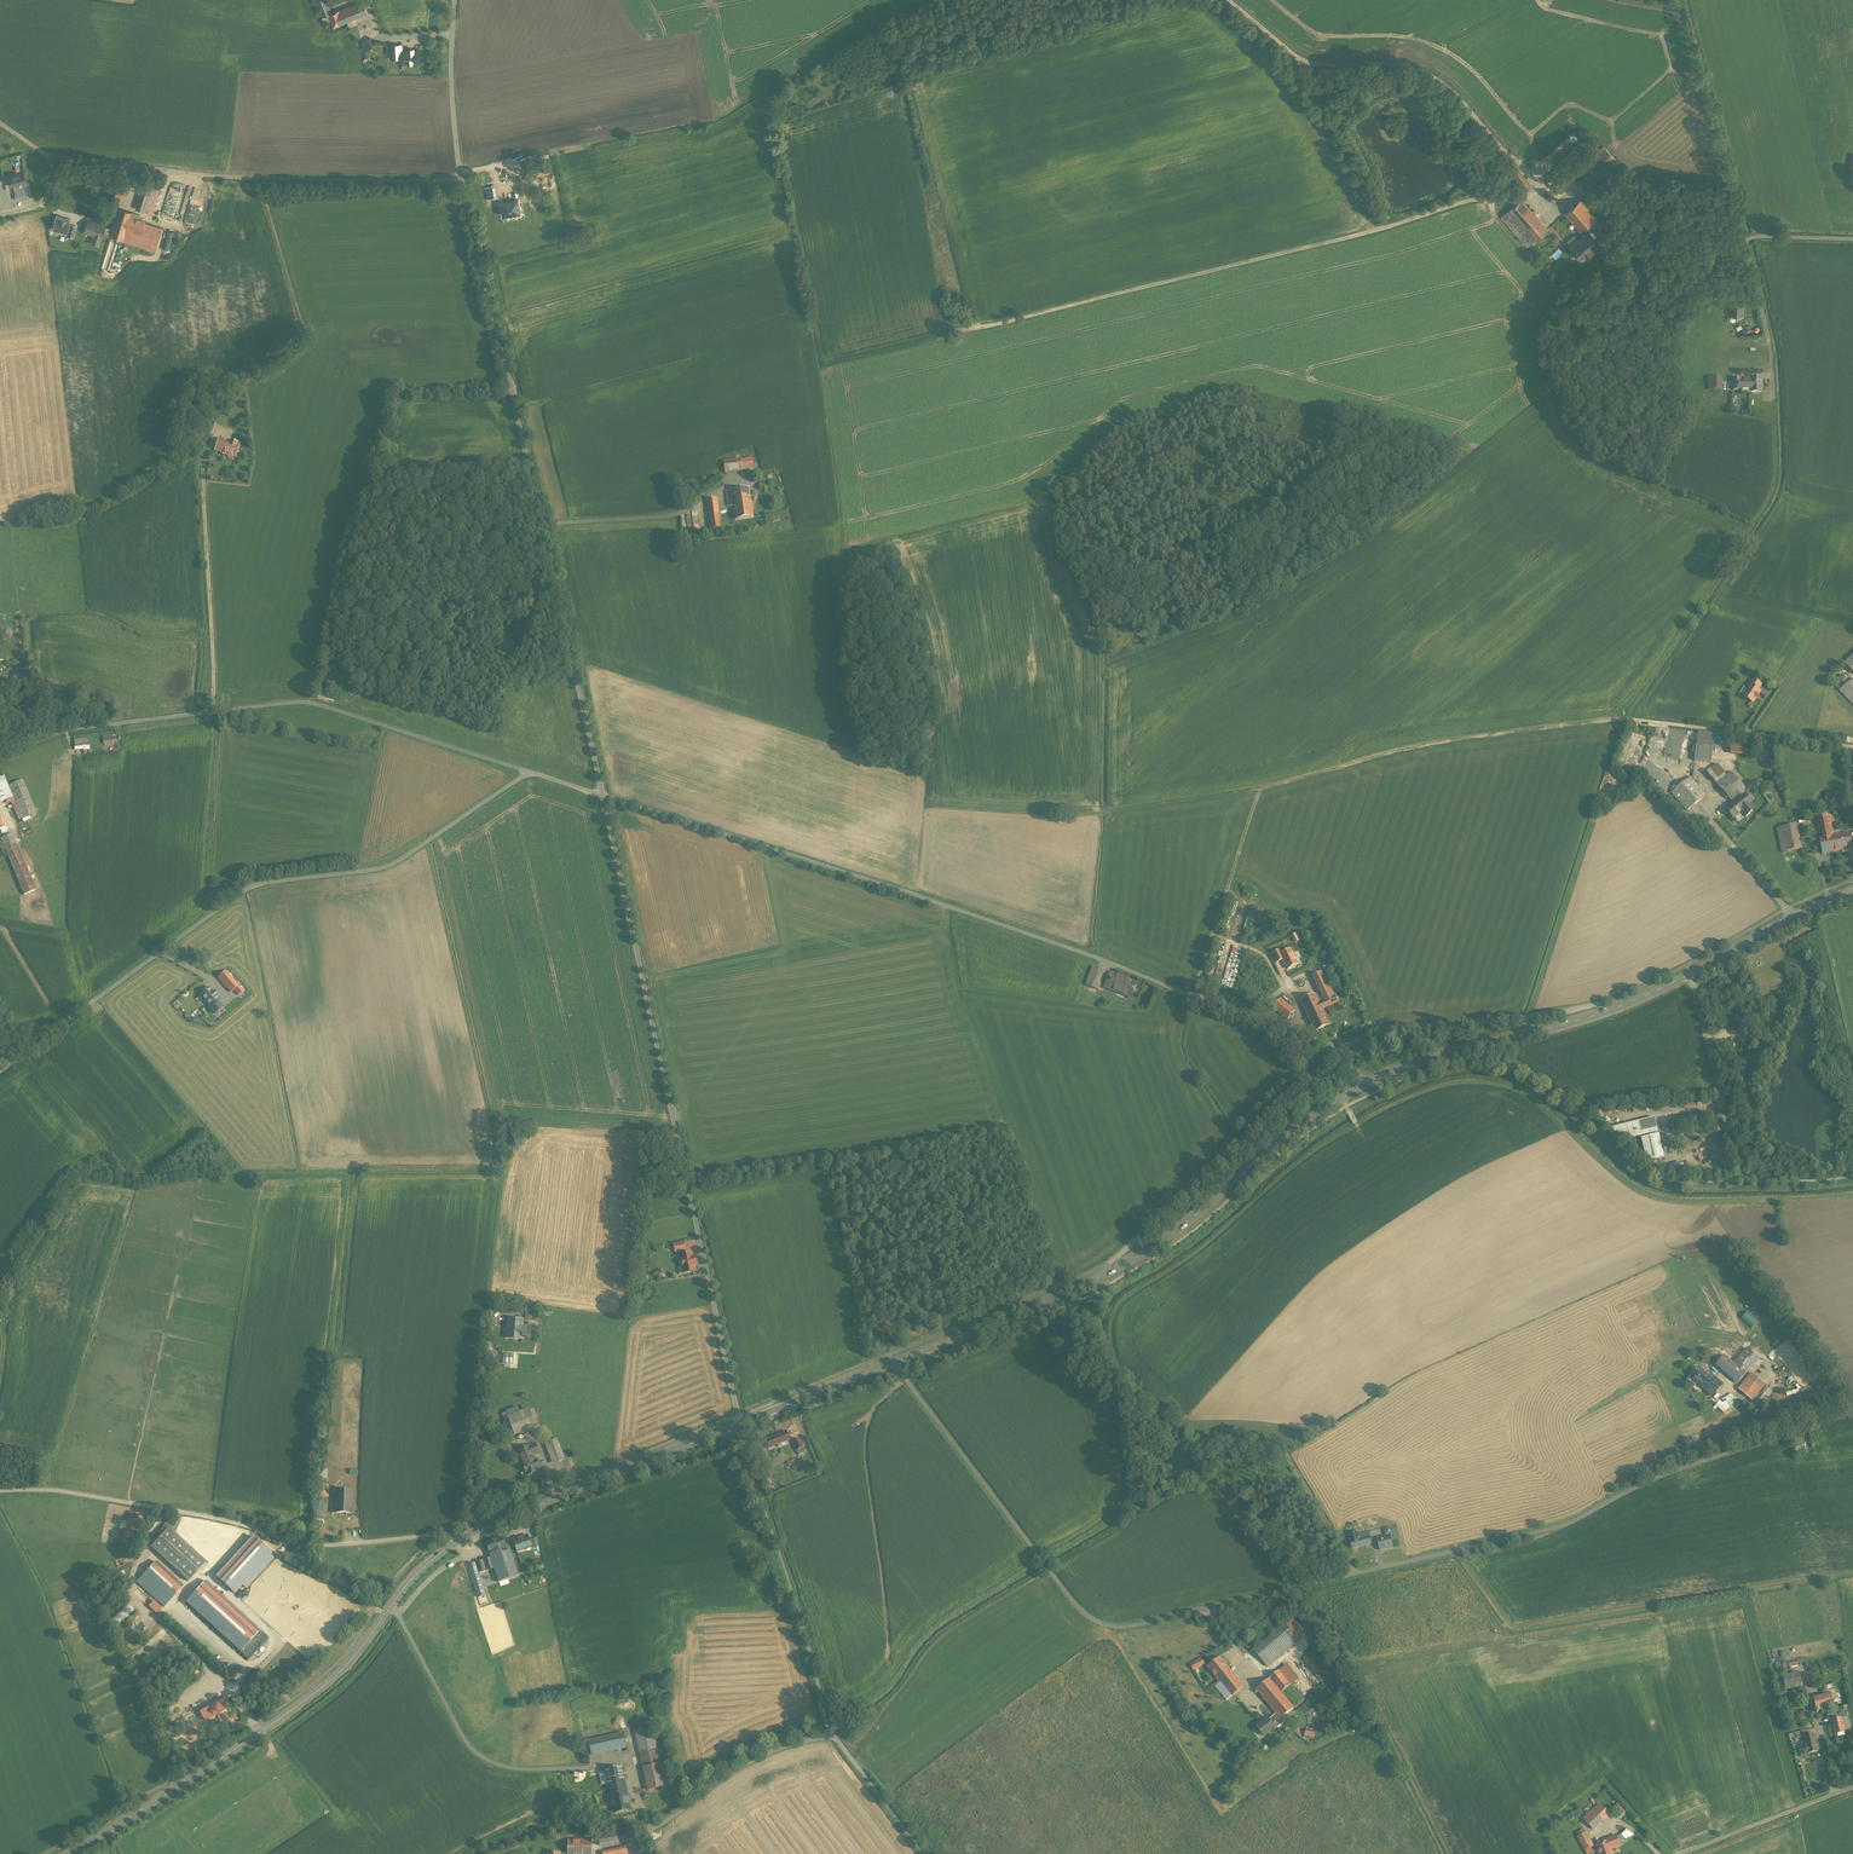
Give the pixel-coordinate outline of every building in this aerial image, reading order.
[(325,22),(330,20),(328,15),(332,13),(326,0),(315,0),(325,22)] [(363,0),(340,10),(346,22),(368,12),(363,0)] [(332,13),(328,15),(330,20),(333,28),(346,22),(340,10),(332,13)] [(367,51),(373,47),(367,37),(361,41),(367,51)] [(401,44),(394,45),(394,52),(390,53),(391,58),(402,57),(401,50),(402,50),(401,44)] [(402,50),(401,50),(402,57),(402,64),(420,63),(419,49),(402,50)] [(1335,68),(1319,69),(1319,78),(1335,77),(1335,68)] [(1568,142),(1570,144),(1580,138),(1576,132),(1563,139),(1566,143),(1568,142)] [(546,163),(532,166),(535,177),(549,173),(546,163)] [(1533,186),(1514,163),(1507,169),(1525,192),(1533,186)] [(567,164),(553,168),(558,189),(572,186),(570,178),(569,173),(567,164)] [(585,168),(576,171),(569,173),(570,178),(577,176),(579,184),(588,181),(585,168)] [(23,171),(7,176),(10,186),(14,185),(14,188),(16,195),(15,196),(16,199),(22,198),(21,197),(23,196),(24,198),(31,195),(27,181),(26,181),(23,171)] [(507,178),(492,180),(494,193),(509,191),(507,178)] [(1576,182),(1565,178),(1563,182),(1574,187),(1576,182)] [(154,183),(145,180),(138,202),(136,209),(152,214),(162,181),(155,179),(154,183)] [(579,184),(578,184),(583,201),(594,198),(590,181),(588,181),(579,184)] [(123,187),(110,183),(104,204),(117,208),(123,187)] [(192,220),(200,189),(194,188),(187,215),(186,215),(185,219),(192,220)] [(579,194),(570,197),(571,204),(578,231),(588,229),(579,194)] [(570,197),(562,199),(562,209),(572,209),(571,204),(570,197)] [(1548,229),(1522,199),(1510,209),(1536,238),(1548,229)] [(1581,199),(1565,213),(1581,230),(1596,217),(1581,199)] [(162,216),(173,218),(176,204),(165,202),(162,216)] [(137,213),(118,208),(117,212),(111,228),(110,234),(109,235),(122,239),(122,238),(125,229),(134,232),(135,232),(141,234),(144,223),(145,221),(139,219),(138,219),(138,218),(138,219),(135,218),(137,213)] [(1536,238),(1510,209),(1502,216),(1527,246),(1536,238)] [(49,229),(73,235),(76,224),(68,222),(69,219),(53,214),(49,229)] [(1614,226),(1606,215),(1599,221),(1607,231),(1614,226)] [(100,224),(87,220),(84,231),(94,234),(91,242),(90,242),(98,245),(101,237),(103,232),(105,226),(104,225),(104,226),(100,225),(100,224)] [(162,228),(144,223),(141,234),(135,232),(134,232),(125,229),(122,238),(122,239),(122,240),(155,250),(162,228)] [(1585,232),(1570,246),(1582,259),(1587,255),(1587,256),(1593,250),(1597,246),(1585,232)] [(1576,258),(1570,265),(1580,274),(1586,267),(1576,258)] [(1697,292),(1689,308),(1692,309),(1700,293),(1697,292)] [(1744,301),(1727,300),(1727,306),(1730,306),(1730,315),(1743,316),(1744,301)] [(1723,389),(1723,376),(1707,376),(1708,390),(1723,389)] [(1750,380),(1742,380),(1742,379),(1733,380),(1733,390),(1751,390),(1750,380)] [(1762,379),(1750,379),(1750,380),(1751,390),(1751,393),(1763,392),(1762,379)] [(225,404),(221,413),(218,412),(215,423),(224,426),(232,407),(225,404)] [(214,421),(210,420),(206,433),(211,434),(214,424),(213,424),(214,421)] [(237,444),(230,442),(230,441),(230,442),(229,443),(218,439),(218,440),(214,451),(215,451),(223,454),(232,457),(235,458),(235,457),(239,446),(236,445),(237,444)] [(740,459),(724,462),(725,473),(742,471),(740,459)] [(748,488),(731,491),(734,506),(736,520),(752,517),(748,488)] [(717,499),(707,500),(709,516),(719,515),(717,499)] [(719,515),(709,516),(711,530),(721,529),(719,515)] [(1844,665),(1852,674),(1852,655),(1844,665)] [(30,675),(14,673),(13,683),(28,685),(30,675)] [(1761,685),(1753,679),(1750,685),(1750,686),(1751,685),(1757,690),(1761,685)] [(1851,680),(1839,691),(1852,705),(1852,682),(1851,680)] [(1757,690),(1751,685),(1750,686),(1743,696),(1752,702),(1756,698),(1757,698),(1759,695),(1758,694),(1760,692),(1757,690)] [(1715,734),(1698,732),(1695,761),(1711,763),(1715,734)] [(116,735),(102,737),(103,744),(116,742),(116,735)] [(87,738),(74,740),(75,748),(88,746),(87,738)] [(1753,746),(1732,744),(1731,753),(1752,756),(1753,746)] [(1718,765),(1710,771),(1717,780),(1725,774),(1718,765)] [(1710,771),(1707,773),(1716,784),(1719,782),(1717,780),(1710,771)] [(1731,772),(1727,776),(1725,774),(1717,780),(1719,782),(1716,784),(1722,790),(1720,792),(1726,799),(1728,797),(1731,801),(1731,800),(1735,797),(1745,789),(1731,772)] [(0,777),(0,802),(13,797),(4,776),(0,777)] [(1691,778),(1673,793),(1688,811),(1706,796),(1691,778)] [(22,780),(9,786),(22,819),(36,814),(22,780)] [(1752,803),(1745,795),(1738,800),(1745,809),(1740,812),(1744,817),(1755,808),(1751,804),(1752,803)] [(1735,797),(1731,800),(1734,804),(1727,810),(1734,818),(1740,812),(1745,809),(1738,800),(1738,801),(1735,797)] [(1833,816),(1815,820),(1819,839),(1833,836),(1831,824),(1835,823),(1833,816)] [(1797,825),(1778,828),(1782,852),(1801,850),(1797,825)] [(1833,836),(1819,839),(1822,854),(1852,848),(1849,833),(1833,836)] [(12,834),(1,839),(24,895),(35,890),(12,834)] [(1292,939),(1269,950),(1279,971),(1285,969),(1289,978),(1307,970),(1292,939)] [(1093,966),(1085,985),(1098,990),(1106,971),(1093,966)] [(238,995),(233,1000),(233,999),(222,1009),(241,1031),(241,1032),(252,1022),(241,1009),(251,1001),(243,991),(243,992),(226,971),(218,978),(231,993),(234,990),(238,995)] [(1137,983),(1110,973),(1104,987),(1131,998),(1137,983)] [(1335,998),(1323,974),(1315,978),(1326,1003),(1326,1002),(1335,998)] [(195,994),(189,988),(190,988),(189,987),(179,996),(185,1003),(186,1002),(191,1008),(195,1006),(201,1001),(195,994)] [(1320,1005),(1315,994),(1301,1001),(1315,1032),(1330,1025),(1323,1010),(1320,1005)] [(1326,1003),(1320,1005),(1323,1010),(1339,1003),(1336,998),(1335,998),(1326,1002),(1326,1003)] [(1281,999),(1273,1008),(1287,1020),(1295,1011),(1281,999)] [(1343,1002),(1330,1008),(1337,1023),(1345,1019),(1342,1013),(1348,1010),(1343,1002)] [(195,1006),(191,1008),(187,1011),(193,1018),(200,1012),(195,1006)] [(1652,1119),(1613,1128),(1615,1137),(1619,1141),(1658,1132),(1656,1123),(1654,1124),(1652,1119)] [(1659,1134),(1641,1138),(1647,1162),(1664,1158),(1659,1134)] [(1683,1162),(1668,1164),(1670,1173),(1684,1170),(1683,1162)] [(683,1242),(674,1244),(676,1252),(685,1250),(683,1242)] [(691,1253),(679,1256),(680,1262),(682,1261),(685,1272),(683,1273),(695,1271),(694,1266),(697,1266),(695,1260),(693,1260),(691,1253)] [(1691,1257),(1682,1258),(1682,1267),(1692,1266),(1691,1257)] [(663,1265),(657,1268),(659,1273),(665,1270),(663,1265)] [(536,1310),(526,1309),(525,1320),(535,1321),(536,1310)] [(522,1320),(508,1319),(508,1324),(509,1324),(507,1339),(521,1340),(521,1338),(528,1339),(528,1340),(529,1340),(529,1339),(529,1338),(530,1338),(531,1328),(522,1327),(522,1320)] [(1747,1348),(1733,1364),(1745,1374),(1759,1359),(1747,1348)] [(1733,1364),(1723,1355),(1715,1364),(1737,1383),(1745,1374),(1733,1364)] [(1709,1377),(1698,1368),(1692,1376),(1691,1375),(1687,1380),(1693,1386),(1696,1382),(1701,1386),(1709,1377)] [(1722,1385),(1711,1375),(1709,1377),(1701,1386),(1713,1396),(1722,1385)] [(1756,1385),(1748,1378),(1739,1389),(1747,1396),(1756,1385)] [(1715,1405),(1725,1413),(1737,1399),(1730,1392),(1722,1401),(1721,1399),(1715,1405)] [(523,1412),(509,1418),(516,1435),(535,1426),(532,1417),(531,1418),(526,1420),(523,1412)] [(786,1431),(765,1440),(768,1448),(790,1439),(787,1433),(786,1431)] [(1801,1435),(1790,1439),(1794,1449),(1805,1445),(1801,1435)] [(800,1438),(792,1441),(797,1455),(805,1452),(800,1438)] [(556,1440),(546,1444),(553,1460),(556,1462),(564,1459),(556,1440)] [(530,1445),(517,1451),(523,1464),(522,1465),(527,1476),(532,1473),(531,1472),(540,1468),(537,1459),(535,1459),(533,1454),(538,1452),(539,1454),(540,1453),(536,1443),(530,1446),(530,1445)] [(764,1479),(771,1477),(769,1468),(762,1470),(764,1479)] [(317,1469),(317,1478),(327,1479),(327,1469),(317,1469)] [(354,1492),(337,1490),(336,1504),(332,1504),(331,1512),(352,1514),(354,1492)] [(315,1519),(324,1519),(324,1500),(315,1500),(315,1519)] [(131,1514),(129,1519),(128,1519),(125,1531),(131,1532),(134,1520),(136,1520),(137,1515),(131,1514)] [(165,1525),(155,1536),(158,1540),(168,1529),(165,1525)] [(205,1562),(168,1529),(158,1540),(151,1548),(188,1581),(205,1562)] [(1386,1536),(1385,1536),(1377,1538),(1380,1550),(1380,1549),(1388,1547),(1388,1548),(1393,1547),(1392,1541),(1398,1540),(1396,1529),(1390,1531),(1390,1530),(1388,1531),(1388,1532),(1389,1532),(1390,1535),(1386,1536)] [(1358,1532),(1349,1534),(1352,1549),(1361,1547),(1359,1539),(1358,1532)] [(1370,1533),(1363,1534),(1364,1538),(1359,1539),(1361,1547),(1372,1544),(1370,1533)] [(522,1538),(514,1540),(513,1540),(513,1541),(516,1547),(517,1551),(525,1549),(525,1548),(531,1546),(531,1547),(527,1535),(522,1537),(522,1538)] [(219,1572),(216,1576),(235,1593),(243,1585),(246,1588),(275,1557),(252,1536),(219,1572)] [(502,1537),(486,1542),(486,1543),(490,1553),(489,1553),(490,1554),(490,1553),(499,1550),(506,1548),(506,1547),(505,1544),(503,1537),(502,1537)] [(513,1541),(505,1544),(506,1547),(506,1548),(506,1550),(516,1547),(513,1541)] [(499,1550),(490,1553),(490,1554),(499,1582),(515,1577),(512,1569),(506,1571),(499,1550)] [(485,1560),(476,1563),(476,1565),(477,1564),(480,1573),(488,1571),(485,1560)] [(183,1587),(156,1562),(137,1582),(164,1607),(183,1587)] [(476,1565),(476,1563),(468,1565),(478,1598),(485,1596),(476,1565)] [(488,1571),(480,1573),(484,1588),(492,1586),(488,1571)] [(341,1576),(337,1584),(351,1590),(355,1582),(341,1576)] [(259,1631),(205,1581),(186,1602),(240,1652),(259,1631)] [(153,1600),(148,1606),(156,1614),(162,1608),(153,1600)] [(1280,1628),(1254,1650),(1268,1667),(1294,1645),(1280,1628)] [(240,1652),(248,1660),(268,1638),(260,1631),(259,1631),(240,1652)] [(1208,1667),(1219,1680),(1230,1671),(1220,1657),(1208,1667)] [(1201,1658),(1190,1664),(1193,1670),(1205,1664),(1201,1658)] [(1775,1659),(1776,1668),(1784,1666),(1783,1658),(1775,1659)] [(1323,1684),(1304,1660),(1300,1663),(1310,1676),(1309,1677),(1317,1688),(1323,1684)] [(1789,1663),(1790,1670),(1799,1668),(1797,1661),(1789,1663)] [(1279,1670),(1257,1689),(1276,1713),(1280,1718),(1281,1719),(1294,1708),(1281,1693),(1291,1684),(1279,1670)] [(1230,1671),(1219,1680),(1219,1681),(1215,1685),(1227,1700),(1243,1687),(1230,1671)] [(1799,1673),(1783,1676),(1785,1688),(1802,1684),(1799,1673)] [(1824,1696),(1813,1699),(1816,1709),(1832,1705),(1830,1696),(1830,1694),(1824,1696)] [(1276,1713),(1269,1719),(1268,1718),(1267,1718),(1268,1718),(1261,1723),(1257,1727),(1264,1736),(1275,1727),(1273,1724),(1280,1718),(1276,1713)] [(1280,1718),(1273,1724),(1275,1727),(1276,1727),(1277,1727),(1284,1722),(1281,1719),(1280,1718)] [(1837,1719),(1831,1720),(1831,1721),(1833,1728),(1835,1734),(1844,1731),(1841,1718),(1837,1719)] [(652,1727),(634,1731),(642,1767),(660,1763),(659,1760),(652,1727)] [(1314,1737),(1315,1730),(1306,1728),(1305,1736),(1314,1737)] [(1804,1730),(1792,1733),(1794,1740),(1804,1737),(1805,1736),(1804,1730)] [(624,1733),(588,1741),(591,1755),(627,1747),(624,1733)] [(1805,1736),(1804,1737),(1806,1745),(1798,1747),(1800,1754),(1808,1752),(1808,1753),(1818,1750),(1814,1734),(1805,1736)] [(660,1763),(642,1767),(647,1790),(665,1786),(661,1766),(660,1763)] [(622,1767),(605,1771),(606,1778),(623,1775),(622,1767)] [(623,1775),(606,1778),(614,1813),(631,1809),(623,1775)] [(1600,1803),(1584,1818),(1583,1818),(1583,1819),(1593,1829),(1601,1822),(1602,1822),(1610,1814),(1600,1803)] [(616,1833),(598,1836),(594,1836),(594,1840),(599,1840),(600,1845),(618,1843),(616,1833)] [(1586,1833),(1578,1837),(1585,1850),(1593,1846),(1586,1833)] [(655,1845),(649,1836),(645,1838),(651,1848),(655,1845)] [(1596,1845),(1599,1853),(1612,1853),(1610,1848),(1620,1845),(1619,1841),(1617,1836),(1607,1839),(1607,1841),(1596,1845)] [(568,1840),(568,1853),(592,1853),(592,1840),(568,1840)]
